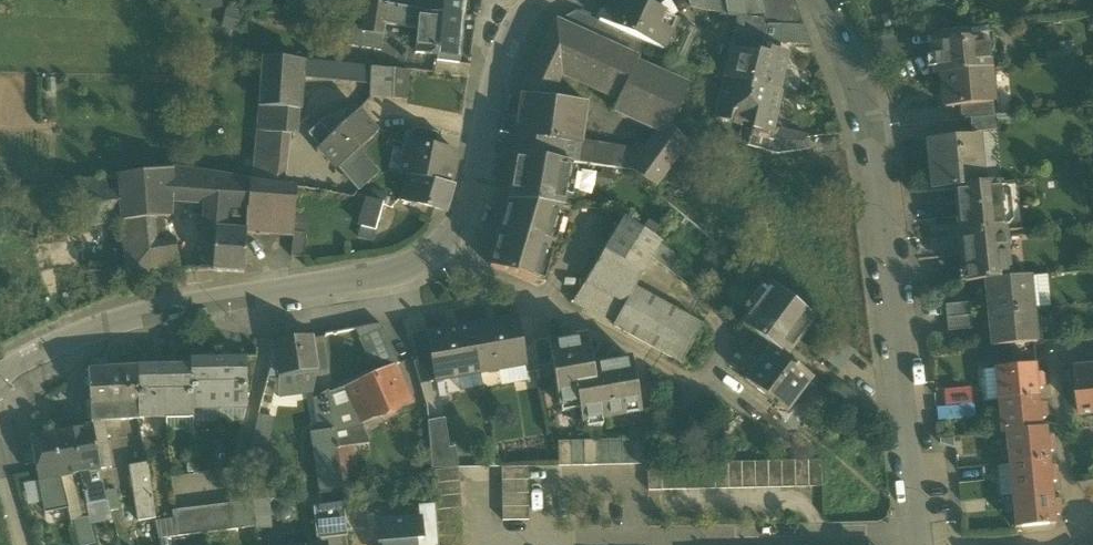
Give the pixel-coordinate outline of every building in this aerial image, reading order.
[(349,2),(345,25),(364,28),(368,2),(369,3),(369,0),(349,0),(349,2)] [(369,3),(388,6),(417,10),(418,3),(409,2),(409,0),(369,0),(369,3)] [(418,3),(417,10),(420,11),(441,13),(463,15),(465,0),(418,0),(418,3)] [(633,0),(632,4),(622,0),(612,0),(607,11),(604,10),(599,21),(646,43),(663,50),(677,20),(633,0)] [(690,7),(707,9),(705,0),(689,0),(690,7)] [(746,18),(764,20),(761,0),(744,0),(746,18)] [(795,0),(761,0),(764,20),(765,25),(766,25),(780,26),(804,26),(795,0)] [(933,26),(951,21),(945,0),(926,0),(933,26)] [(349,2),(340,1),(337,15),(336,23),(345,25),(349,2)] [(369,3),(368,2),(364,28),(363,32),(383,36),(385,24),(388,6),(369,3)] [(417,10),(388,6),(385,24),(418,29),(420,11),(417,10)] [(331,10),(320,9),(318,21),(329,23),(331,14),(331,10)] [(441,13),(420,11),(418,29),(416,52),(438,55),(441,13)] [(599,21),(576,11),(557,21),(639,58),(646,43),(599,21)] [(463,15),(441,13),(438,55),(460,57),(463,15)] [(746,18),(738,17),(733,47),(758,53),(766,30),(766,25),(765,25),(764,20),(746,18)] [(677,20),(663,50),(685,61),(699,30),(677,20)] [(639,58),(557,21),(538,62),(619,99),(637,62),(639,58)] [(336,23),(335,23),(332,43),(380,49),(383,36),(363,32),(364,28),(345,25),(336,23)] [(771,51),(779,53),(779,43),(780,26),(766,25),(766,30),(758,53),(769,55),(771,51)] [(804,26),(780,26),(779,43),(810,45),(804,26)] [(966,28),(932,31),(933,44),(968,41),(966,28)] [(968,41),(933,44),(933,45),(929,48),(930,54),(933,56),(935,75),(942,74),(989,69),(987,39),(968,41)] [(733,47),(731,47),(723,78),(724,79),(725,78),(751,83),(758,53),(733,47)] [(769,55),(758,53),(751,83),(778,90),(778,89),(786,54),(779,53),(771,51),(769,55)] [(460,57),(438,55),(437,60),(459,63),(460,57)] [(300,60),(264,57),(260,107),(296,110),(299,73),(300,60)] [(373,67),(300,60),(299,73),(331,76),(330,79),(372,83),(373,67)] [(637,62),(619,99),(615,108),(617,112),(660,131),(667,134),(670,129),(689,87),(637,62)] [(394,69),(373,67),(372,83),(371,97),(393,100),(394,69)] [(989,69),(942,74),(945,107),(960,106),(993,103),(989,69)] [(751,83),(725,78),(724,79),(715,118),(730,122),(733,110),(745,112),(751,83)] [(778,90),(751,83),(745,112),(756,115),(752,129),(771,133),(780,90),(778,89),(778,90)] [(560,100),(522,95),(516,136),(554,141),(560,100)] [(586,103),(560,100),(554,141),(580,144),(580,143),(586,103)] [(993,103),(960,106),(961,119),(969,118),(994,116),(993,103)] [(296,110),(260,107),(258,130),(289,134),(294,134),(296,110)] [(331,136),(320,146),(338,167),(358,150),(377,133),(359,112),(331,136)] [(994,116),(969,118),(971,133),(997,131),(995,116),(994,116)] [(331,136),(321,125),(310,134),(320,146),(331,136)] [(439,133),(413,127),(410,143),(436,148),(439,133)] [(667,134),(660,131),(647,150),(670,166),(686,143),(670,129),(667,134)] [(771,133),(752,129),(748,146),(778,153),(781,141),(770,139),(771,133)] [(258,130),(253,181),(262,182),(284,186),(289,134),(258,130)] [(554,141),(516,136),(514,153),(571,162),(578,163),(580,144),(554,141)] [(778,153),(808,149),(806,136),(781,139),(781,141),(778,153)] [(974,136),(927,141),(932,190),(954,187),(979,185),(974,136)] [(410,143),(407,142),(401,175),(407,176),(423,179),(451,185),(457,152),(410,143)] [(634,152),(580,143),(580,144),(578,163),(621,170),(634,152)] [(647,150),(639,144),(634,152),(621,170),(631,172),(631,171),(654,187),(670,166),(647,150)] [(378,173),(358,150),(338,167),(359,190),(378,173)] [(571,162),(518,153),(510,201),(559,207),(564,207),(571,162)] [(173,170),(118,176),(118,180),(122,220),(122,221),(154,219),(170,217),(171,199),(173,170)] [(253,181),(173,170),(171,199),(206,203),(206,216),(227,217),(227,209),(247,210),(260,210),(262,182),(253,181)] [(423,179),(407,176),(403,196),(417,199),(423,179)] [(451,185),(423,179),(417,199),(416,202),(445,211),(452,185),(451,185)] [(118,180),(75,184),(79,225),(122,220),(118,180)] [(284,186),(262,182),(260,210),(259,234),(292,236),(295,188),(284,186)] [(979,185),(954,187),(960,235),(1004,231),(998,183),(979,185)] [(386,194),(372,190),(369,200),(383,204),(387,205),(389,199),(385,198),(386,194)] [(383,204),(369,200),(361,227),(375,231),(383,204)] [(559,207),(510,201),(490,267),(537,282),(559,207)] [(260,210),(247,210),(246,231),(246,233),(259,234),(260,210)] [(227,217),(206,216),(205,229),(215,230),(215,229),(225,229),(227,217)] [(661,243),(625,218),(604,251),(642,274),(661,243)] [(154,219),(122,221),(123,237),(147,235),(155,234),(154,219)] [(215,230),(205,229),(203,268),(207,268),(206,271),(213,270),(215,230)] [(225,229),(215,229),(215,230),(213,270),(243,272),(246,233),(246,231),(225,229)] [(1004,231),(960,235),(965,283),(985,281),(1009,278),(1004,231)] [(306,233),(293,232),(291,257),(304,258),(306,233)] [(147,235),(123,237),(127,279),(170,272),(167,249),(149,251),(147,235)] [(628,300),(635,288),(642,274),(604,251),(588,278),(628,300)] [(1009,278),(985,281),(989,314),(1032,309),(1034,309),(1030,276),(1009,278)] [(628,300),(588,278),(572,303),(613,326),(628,300)] [(813,318),(772,284),(741,325),(770,346),(784,357),(813,318)] [(702,324),(635,288),(628,300),(613,326),(680,363),(702,324)] [(970,302),(944,305),(946,318),(971,315),(970,302)] [(989,314),(988,314),(992,347),(1036,342),(1032,309),(989,314)] [(971,315),(946,318),(947,330),(973,328),(971,315)] [(522,347),(518,319),(472,326),(480,371),(524,363),(525,363),(522,347)] [(398,363),(379,325),(356,328),(377,373),(395,364),(398,363)] [(472,326),(429,333),(433,360),(437,379),(480,371),(472,326)] [(429,333),(416,336),(421,362),(433,360),(429,333)] [(312,335),(274,341),(280,376),(318,369),(312,335)] [(588,336),(548,343),(551,364),(558,404),(578,401),(582,420),(625,413),(624,406),(639,404),(640,404),(637,387),(632,359),(593,365),(588,336)] [(547,338),(534,341),(535,345),(539,367),(551,364),(548,343),(547,338)] [(539,367),(535,345),(522,347),(525,363),(524,363),(526,373),(540,371),(539,367)] [(784,357),(770,346),(744,380),(787,412),(812,378),(784,357)] [(1076,369),(1080,413),(1092,413),(1092,352),(1089,352),(1090,368),(1076,369)] [(246,357),(219,358),(220,409),(247,409),(246,357)] [(219,358),(193,359),(193,365),(193,410),(220,409),(219,358)] [(377,373),(343,388),(359,421),(363,418),(410,398),(395,364),(377,373)] [(1035,364),(995,369),(983,370),(986,401),(986,402),(998,401),(1038,397),(1037,390),(1041,389),(1043,387),(1042,376),(1040,374),(1036,375),(1035,364)] [(193,365),(166,367),(167,417),(193,416),(193,410),(193,365)] [(501,381),(523,379),(522,366),(499,369),(501,381)] [(138,367),(88,369),(91,422),(103,421),(139,419),(138,368),(138,367)] [(166,367),(138,368),(139,419),(167,417),(166,367)] [(863,399),(842,383),(834,394),(855,410),(863,399)] [(649,385),(637,387),(640,404),(639,404),(641,411),(653,409),(649,385)] [(969,387),(941,389),(942,417),(971,415),(969,387)] [(329,393),(315,398),(321,432),(334,430),(334,428),(336,427),(329,393)] [(1038,397),(998,401),(1000,434),(1005,433),(1005,432),(1040,429),(1039,428),(1041,428),(1040,420),(1044,419),(1046,416),(1045,406),(1042,405),(1039,405),(1038,397)] [(258,415),(250,450),(250,468),(253,501),(268,499),(273,499),(272,470),(274,444),(267,444),(273,419),(258,415)] [(444,418),(428,421),(432,470),(458,468),(455,447),(449,448),(444,418)] [(103,421),(91,422),(92,426),(101,468),(111,466),(103,421)] [(359,421),(338,427),(339,441),(339,442),(350,439),(356,438),(363,436),(359,421)] [(92,426),(72,430),(80,473),(89,471),(100,469),(101,468),(92,426)] [(1040,429),(1005,432),(1005,433),(1008,464),(1049,460),(1048,453),(1051,453),(1053,450),(1052,439),(1050,438),(1047,438),(1046,428),(1041,428),(1039,428),(1040,429)] [(72,430),(53,434),(61,477),(71,475),(80,473),(72,430)] [(321,432),(312,433),(320,491),(321,491),(343,488),(341,473),(336,441),(334,430),(321,432)] [(53,434),(31,438),(44,512),(68,507),(61,477),(53,434)] [(363,436),(356,438),(358,445),(365,443),(363,436)] [(350,439),(339,442),(339,441),(336,441),(341,473),(349,472),(347,461),(352,460),(350,439)] [(647,439),(557,441),(558,466),(647,464),(647,439)] [(821,487),(821,460),(808,461),(808,487),(821,487)] [(1049,460),(1008,464),(1011,496),(1052,492),(1051,483),(1054,483),(1056,480),(1055,469),(1053,467),(1049,468),(1049,460)] [(768,461),(754,462),(755,488),(768,488),(768,461)] [(781,461),(768,461),(768,488),(781,487),(781,461)] [(795,487),(794,461),(781,461),(781,487),(795,487)] [(808,461),(794,461),(795,487),(808,487),(808,461)] [(741,462),(728,463),(728,489),(741,489),(741,462)] [(754,462),(741,462),(741,489),(755,488),(754,462)] [(146,463),(130,465),(139,520),(154,517),(149,470),(148,471),(146,463)] [(688,490),(687,463),(674,464),(675,490),(688,490)] [(701,463),(687,463),(688,490),(702,490),(701,463)] [(714,463),(701,463),(702,490),(715,489),(714,463)] [(728,463),(714,463),(715,489),(728,489),(728,463)] [(662,490),(661,464),(648,464),(648,491),(662,490)] [(674,464),(661,464),(662,490),(675,490),(674,464)] [(528,467),(501,467),(502,480),(528,480),(528,467)] [(458,468),(432,470),(433,483),(459,481),(458,468)] [(89,471),(80,473),(86,504),(95,503),(89,471)] [(80,473),(71,475),(77,506),(86,504),(80,473)] [(528,480),(502,480),(502,494),(528,493),(528,480)] [(459,481),(433,483),(434,497),(461,494),(459,481)] [(104,490),(108,510),(118,508),(114,488),(104,490)] [(343,488),(321,491),(323,507),(343,504),(345,503),(343,488)] [(1052,492),(1011,496),(1014,529),(1055,525),(1054,516),(1058,516),(1060,513),(1059,503),(1056,501),(1053,502),(1052,492)] [(528,493),(502,494),(502,507),(529,506),(528,493)] [(461,494),(434,497),(435,504),(435,510),(462,508),(461,494)] [(268,499),(253,501),(257,526),(257,528),(270,527),(268,499)] [(253,501),(229,504),(232,530),(257,526),(253,501)] [(229,504),(216,505),(219,532),(232,530),(229,504)] [(323,507),(313,508),(317,540),(347,536),(343,504),(323,507)] [(435,504),(418,505),(419,518),(420,518),(422,540),(438,539),(438,536),(436,523),(435,510),(435,504)] [(216,505),(202,507),(206,533),(219,532),(216,505)] [(529,506),(502,507),(503,520),(529,520),(529,506)] [(202,507),(189,508),(192,535),(206,533),(202,507)] [(189,508),(175,510),(178,536),(192,535),(189,508)] [(462,508),(435,510),(436,523),(463,521),(462,508)] [(376,522),(378,543),(383,543),(383,544),(416,544),(415,541),(422,540),(420,518),(419,518),(376,522)] [(463,521),(436,523),(438,536),(464,534),(463,521)] [(438,536),(438,539),(438,544),(465,544),(464,534),(438,536)]
